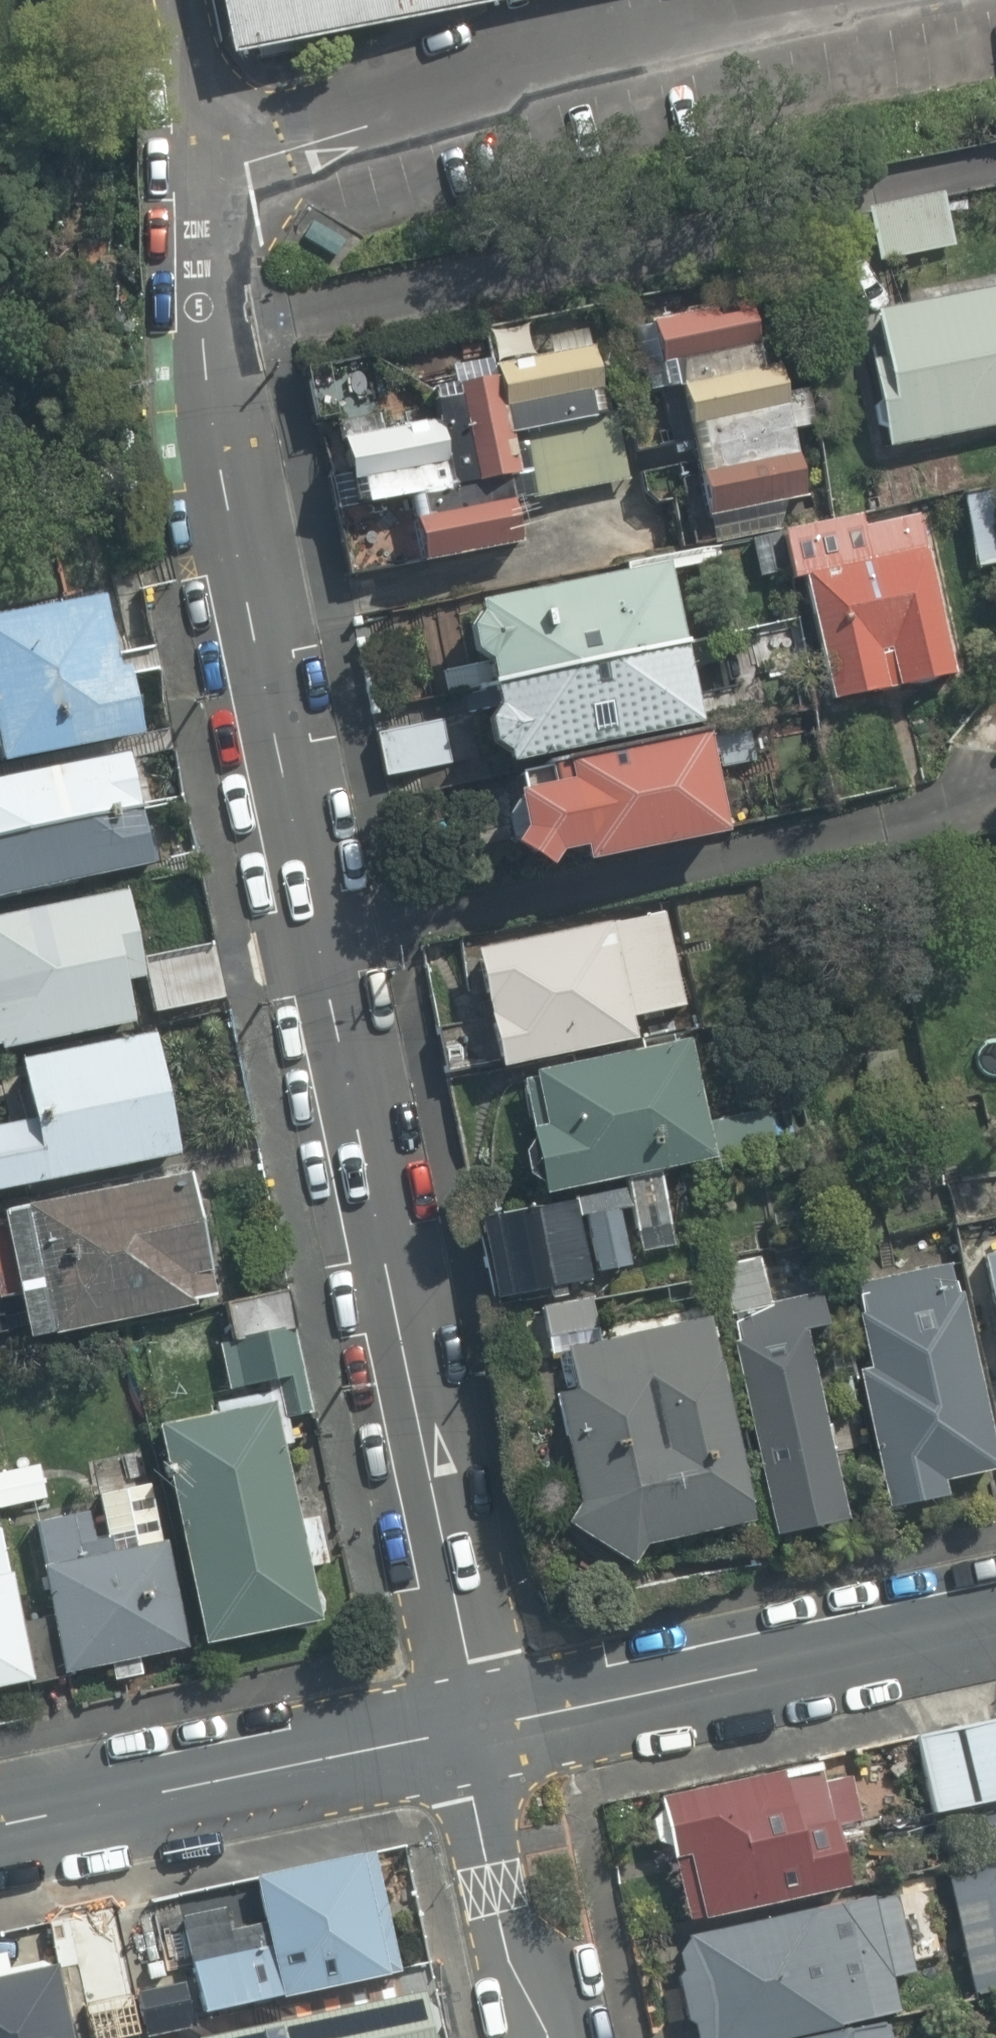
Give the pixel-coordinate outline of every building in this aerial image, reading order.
[(221,50),(487,0),(211,0),(221,50)] [(868,210),(878,262),(954,247),(944,194),(868,210)] [(337,258),(347,240),(312,221),(302,238),(337,258)] [(888,448),(995,426),(995,287),(875,312),(883,354),(884,358),(870,361),(888,448)] [(707,513),(708,518),(805,497),(777,368),(776,366),(763,369),(748,302),(632,328),(638,354),(641,368),(658,364),(672,429),(689,425),(700,476),(681,480),(689,517),(707,513)] [(422,558),(422,561),(422,562),(520,544),(507,477),(518,475),(518,470),(529,468),(535,497),(628,479),(616,411),(606,413),(594,354),(589,330),(548,337),(552,356),(494,367),(492,358),(453,366),(457,386),(434,391),(440,421),(382,432),(379,415),(341,422),(351,474),(336,477),(342,510),(410,497),(414,519),(397,523),(404,562),(422,558)] [(316,420),(377,411),(370,365),(309,374),(316,420)] [(351,574),(422,561),(422,558),(404,562),(397,523),(414,519),(410,497),(342,510),(336,477),(330,478),(351,574)] [(975,567),(995,563),(995,490),(963,496),(975,567)] [(813,614),(832,702),(955,675),(921,516),(914,517),(910,499),(860,510),(861,515),(783,532),(794,579),(803,576),(806,587),(800,588),(806,615),(813,614)] [(755,573),(788,567),(782,530),(749,535),(755,573)] [(488,662),(492,685),(709,638),(703,608),(675,614),(665,567),(477,607),(479,616),(470,630),(474,651),(488,662)] [(141,735),(127,668),(117,670),(102,598),(0,619),(0,765),(141,735)] [(709,638),(492,685),(496,708),(488,721),(492,743),(506,752),(509,763),(697,723),(685,667),(714,661),(709,638)] [(378,733),(387,776),(453,761),(444,718),(378,733)] [(514,844),(547,868),(557,853),(578,848),(582,848),(585,862),(723,833),(703,736),(551,768),(555,784),(516,793),(523,829),(514,844)] [(142,806),(129,751),(0,780),(0,839),(142,806)] [(0,839),(0,897),(154,863),(142,806),(0,839)] [(3,1050),(135,1022),(125,978),(145,974),(128,892),(0,918),(0,1043),(1,1043),(3,1050)] [(477,951),(500,1065),(635,1039),(631,1016),(685,1005),(667,913),(664,914),(477,951)] [(440,1027),(448,1070),(496,1062),(489,1018),(440,1027)] [(181,1153),(157,1032),(23,1059),(35,1119),(0,1125),(0,1189),(181,1153)] [(627,1177),(660,1168),(660,1167),(776,1143),(769,1108),(707,1121),(690,1038),(535,1071),(536,1077),(524,1080),(534,1126),(531,1127),(533,1140),(524,1152),(529,1173),(543,1181),(546,1193),(627,1177)] [(31,1339),(197,1304),(196,1299),(217,1294),(191,1172),(4,1211),(6,1221),(0,1222),(0,1296),(21,1292),(31,1339)] [(627,1187),(478,1220),(496,1299),(550,1287),(553,1298),(569,1295),(566,1284),(592,1279),(578,1216),(586,1215),(598,1272),(631,1265),(619,1210),(632,1208),(642,1256),(674,1249),(658,1176),(626,1183),(627,1187)] [(995,1336),(995,1254),(979,1258),(995,1336)] [(770,1302),(760,1257),(721,1265),(737,1340),(732,1341),(772,1534),(845,1519),(805,1328),(827,1324),(820,1292),(770,1302)] [(885,1507),(944,1496),(941,1480),(995,1469),(995,1463),(962,1293),(956,1294),(950,1265),(856,1284),(862,1313),(858,1314),(869,1366),(857,1369),(885,1507)] [(155,1424),(202,1646),(322,1621),(310,1566),(330,1562),(321,1522),(301,1526),(284,1445),(300,1441),(294,1415),(311,1411),(286,1292),(215,1307),(233,1392),(210,1397),(213,1411),(155,1424)] [(569,1521),(632,1563),(645,1541),(751,1519),(709,1316),(602,1338),(593,1296),(543,1306),(553,1353),(570,1349),(578,1387),(578,1389),(559,1393),(581,1500),(569,1521)] [(837,1404),(854,1400),(849,1373),(831,1377),(837,1404)] [(48,1498),(42,1465),(0,1473),(0,1508),(48,1498)] [(21,1623),(33,1683),(69,1676),(69,1673),(113,1664),(116,1679),(143,1673),(140,1657),(189,1647),(168,1541),(164,1541),(152,1483),(99,1494),(107,1537),(97,1540),(91,1511),(37,1522),(46,1563),(41,1565),(52,1616),(21,1623)] [(32,1681),(11,1573),(8,1573),(0,1533),(0,1687),(32,1681)] [(983,1856),(995,1854),(995,1719),(918,1735),(934,1810),(971,1803),(983,1856)] [(822,1781),(818,1763),(659,1798),(661,1806),(650,1817),(655,1841),(670,1843),(687,1918),(701,1915),(702,1918),(850,1885),(836,1823),(859,1818),(850,1775),(822,1781)] [(403,1963),(376,1849),(254,1878),(264,1918),(229,1926),(224,1903),(176,1915),(199,2011),(403,1963)] [(976,1992),(995,1988),(995,1854),(948,1865),(976,1992)] [(840,2025),(840,2022),(899,2010),(892,1974),(913,1970),(898,1892),(687,1933),(687,1937),(678,1952),(682,1969),(678,1976),(686,2019),(693,2024),(697,2037),(773,2037),(840,2025)] [(58,1963),(52,1964),(43,1960),(10,1966),(7,1952),(0,1953),(0,2037),(73,2037),(58,1963)] [(136,1986),(145,2035),(194,2026),(184,1977),(136,1986)] [(434,2036),(439,2025),(435,2005),(425,2001),(423,1991),(302,2016),(299,2002),(271,2008),(274,2024),(224,2034),(225,2037),(434,2037),(434,2036)] [(884,2020),(793,2037),(888,2037),(884,2020)]
